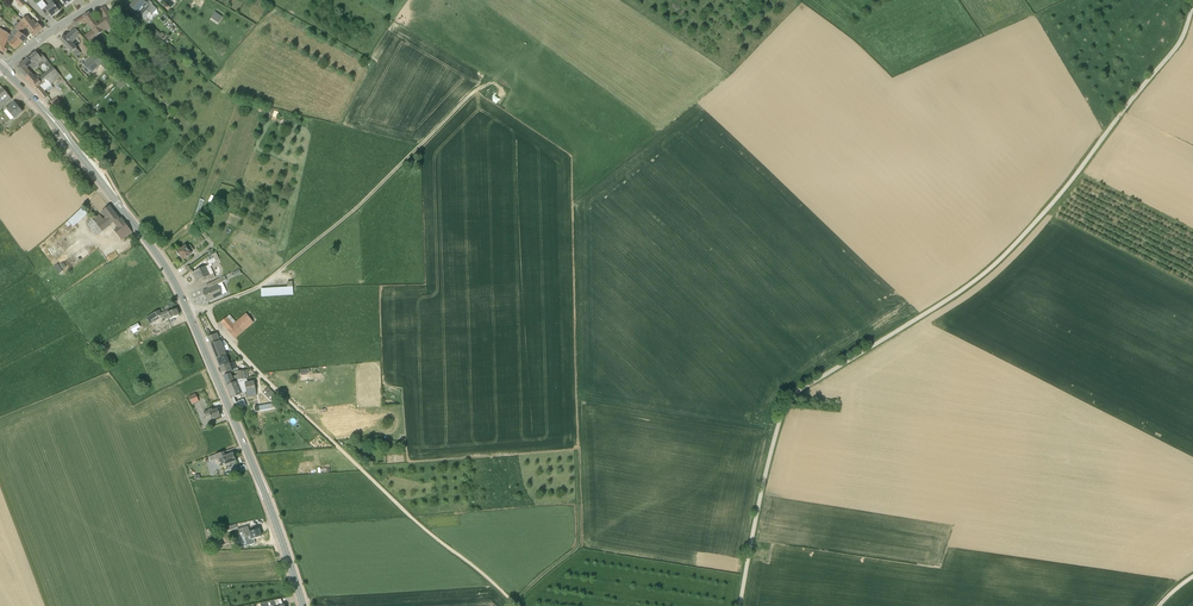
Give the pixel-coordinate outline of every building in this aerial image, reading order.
[(153,3),(149,0),(136,0),(130,6),(137,12),(142,6),(152,15),(157,9),(152,4),(153,3)] [(47,7),(44,2),(38,7),(46,17),(50,14),(52,17),(59,10),(53,3),(47,7)] [(219,21),(223,14),(215,10),(211,16),(219,21)] [(97,24),(89,13),(79,19),(72,24),(75,29),(76,30),(87,22),(93,30),(85,36),(88,41),(102,31),(97,24)] [(114,25),(108,16),(104,19),(97,24),(102,31),(107,27),(109,29),(114,25)] [(31,21),(27,17),(22,21),(26,26),(34,36),(43,29),(38,23),(37,25),(32,20),(31,21)] [(22,21),(19,24),(17,22),(13,26),(16,28),(15,29),(19,32),(16,37),(22,42),(23,43),(27,38),(23,35),(21,33),(26,26),(22,21)] [(19,32),(15,29),(14,29),(11,33),(12,34),(11,36),(10,35),(0,29),(0,50),(5,53),(7,49),(4,48),(7,41),(7,40),(10,43),(9,44),(15,49),(22,42),(16,37),(19,32)] [(75,29),(73,31),(66,37),(64,35),(60,40),(72,53),(77,48),(73,43),(79,38),(81,35),(76,30),(75,29)] [(153,33),(159,38),(160,40),(165,35),(162,33),(161,34),(156,29),(153,33)] [(36,52),(28,58),(31,61),(33,60),(38,66),(39,68),(44,63),(45,64),(48,61),(42,54),(39,56),(36,52)] [(104,60),(97,52),(84,65),(86,67),(84,69),(88,73),(90,71),(91,73),(101,63),(104,60)] [(17,68),(25,77),(31,73),(27,69),(30,66),(34,70),(38,66),(33,60),(31,61),(28,58),(17,68)] [(51,84),(61,76),(53,67),(47,72),(43,76),(40,77),(37,80),(33,76),(34,75),(32,73),(31,73),(25,77),(44,100),(48,96),(40,85),(41,84),(42,85),(48,81),(51,84)] [(123,78),(117,83),(121,88),(127,82),(123,78)] [(3,89),(0,91),(0,109),(12,99),(3,89)] [(56,109),(63,105),(60,100),(57,97),(51,102),(52,105),(56,109)] [(6,108),(7,109),(4,111),(11,119),(14,117),(14,118),(22,112),(14,102),(6,108)] [(120,219),(109,206),(102,212),(106,218),(104,220),(99,215),(88,224),(97,235),(113,222),(118,228),(115,230),(122,240),(132,232),(121,218),(120,219)] [(88,214),(82,208),(65,224),(71,229),(88,214)] [(208,217),(202,223),(206,227),(212,220),(208,217)] [(194,249),(190,245),(187,247),(185,246),(177,252),(178,253),(177,253),(179,256),(180,255),(183,260),(186,258),(189,256),(189,255),(191,253),(190,252),(194,249)] [(209,265),(211,264),(216,262),(212,255),(209,256),(211,260),(207,261),(209,265)] [(63,271),(58,264),(54,267),(59,274),(63,271)] [(206,267),(206,266),(193,272),(198,281),(207,277),(208,281),(215,277),(213,273),(210,266),(212,266),(211,264),(209,265),(206,267)] [(208,289),(203,291),(208,302),(227,292),(222,282),(226,280),(224,276),(206,285),(208,289)] [(262,286),(262,295),(294,293),(294,279),(288,279),(288,285),(262,286)] [(179,315),(176,309),(172,311),(171,309),(162,314),(159,310),(146,318),(150,324),(158,320),(157,318),(160,316),(161,317),(163,315),(165,320),(169,318),(170,320),(179,315)] [(230,315),(221,322),(235,339),(254,323),(246,313),(236,322),(230,315)] [(138,323),(130,327),(132,332),(140,327),(138,323)] [(217,358),(226,354),(220,340),(217,333),(208,337),(217,358)] [(228,361),(226,355),(226,354),(217,358),(222,372),(232,372),(237,371),(237,369),(231,369),(229,364),(232,363),(231,360),(228,361)] [(245,371),(237,371),(237,375),(232,377),(230,373),(224,376),(227,385),(236,382),(237,380),(246,379),(245,371)] [(246,379),(237,380),(236,382),(227,385),(232,398),(241,394),(241,393),(246,391),(247,398),(254,396),(255,400),(258,399),(254,381),(247,383),(246,379)] [(271,401),(276,395),(268,387),(263,393),(271,401)] [(189,397),(192,404),(199,401),(196,394),(189,397)] [(237,400),(239,407),(247,404),(245,398),(237,400)] [(276,408),(271,404),(254,407),(255,412),(276,408)] [(213,410),(212,409),(208,410),(204,412),(205,416),(210,414),(212,419),(220,416),(218,409),(213,410)] [(225,456),(224,452),(216,455),(217,460),(220,459),(221,463),(225,462),(225,465),(236,462),(233,453),(225,456)] [(250,532),(248,527),(237,530),(238,535),(244,533),(245,537),(249,536),(250,540),(261,537),(259,529),(250,532)]
